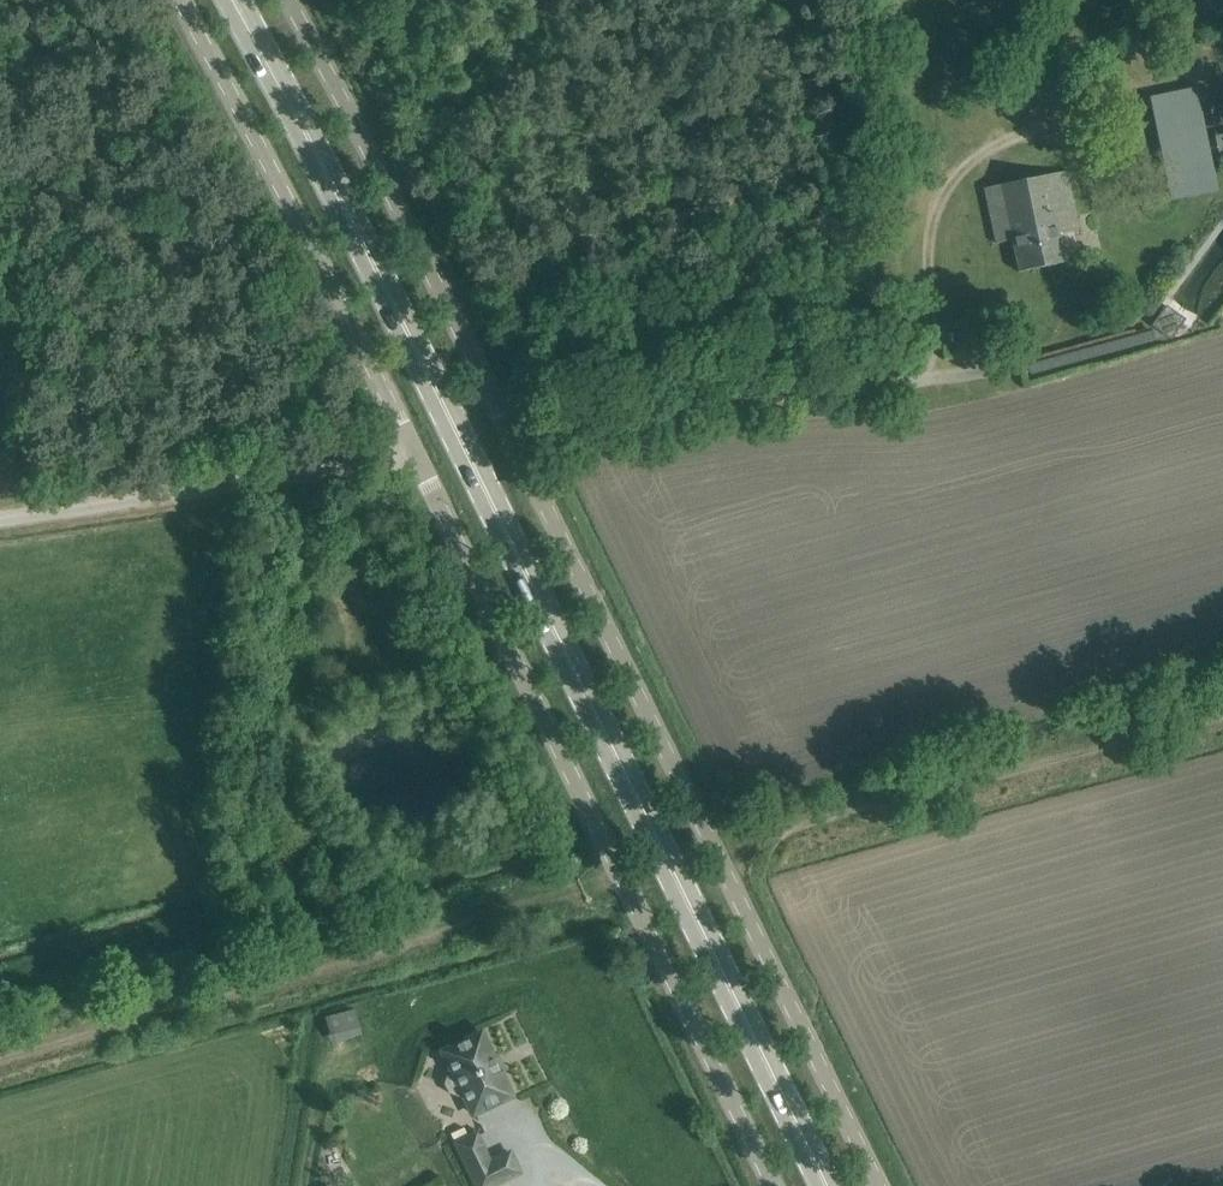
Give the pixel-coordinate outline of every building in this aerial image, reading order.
[(1200,104),(1153,114),(1167,180),(1213,170),(1200,104)] [(1018,272),(1066,262),(1061,239),(1060,233),(1078,230),(1066,172),(1065,172),(1032,179),(985,189),(991,220),(996,243),(1012,240),(1018,272)] [(888,243),(897,242),(895,224),(886,225),(888,243)] [(1093,284),(1095,295),(1106,293),(1104,282),(1093,284)] [(1151,326),(1164,334),(1172,339),(1186,318),(1165,304),(1151,326)] [(1115,361),(1167,348),(1164,337),(1153,340),(1153,336),(1111,347),(1115,361)] [(377,553),(377,537),(357,536),(357,552),(377,553)] [(306,899),(307,884),(295,883),(294,898),(306,899)] [(330,1042),(358,1034),(351,1009),(323,1017),(330,1042)] [(444,1084),(449,1093),(459,1097),(463,1094),(473,1114),(511,1096),(481,1033),(443,1052),(452,1072),(448,1074),(444,1084)] [(490,1162),(476,1134),(456,1144),(476,1185),(492,1185),(520,1173),(510,1152),(490,1162)]
